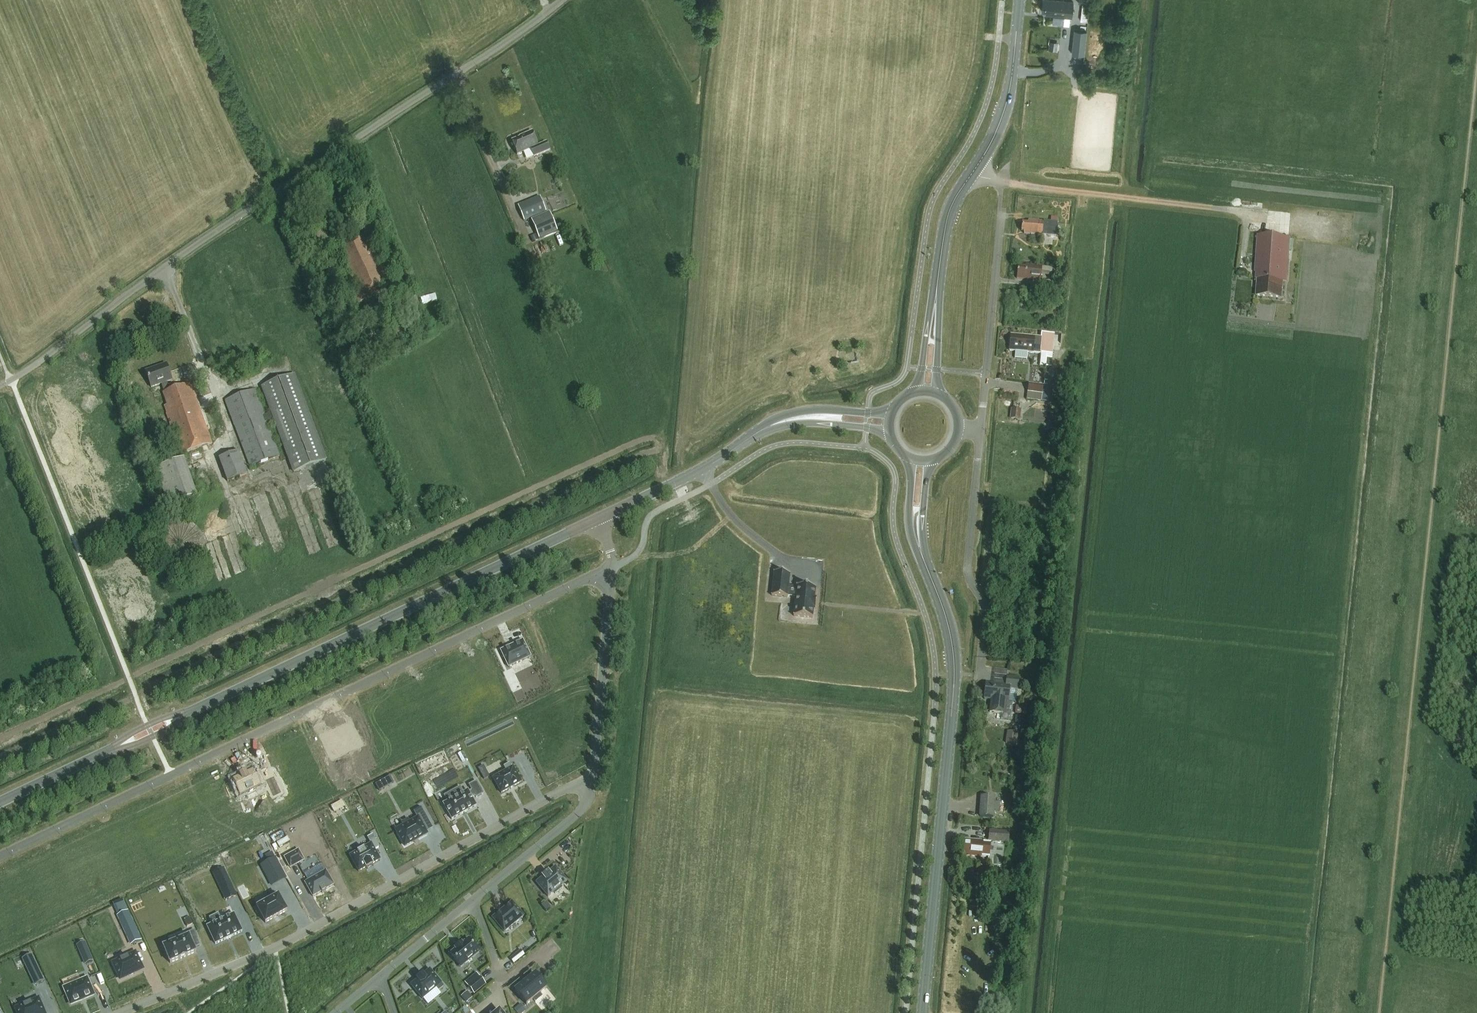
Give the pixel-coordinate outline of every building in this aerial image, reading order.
[(1050,0),(1044,0),(1043,11),(1047,11),(1046,14),(1072,17),(1073,2),(1050,0)] [(1087,31),(1074,29),(1072,53),(1085,54),(1087,31)] [(538,146),(532,132),(523,136),(523,137),(511,142),(517,155),(531,150),(534,157),(541,154),(550,150),(547,142),(538,146)] [(540,197),(518,206),(524,221),(546,213),(540,197)] [(557,232),(549,213),(531,221),(539,239),(557,232)] [(1054,234),(1055,224),(1029,222),(1029,224),(1022,224),(1022,232),(1043,234),(1043,233),(1054,234)] [(1286,281),(1290,239),(1258,236),(1255,272),(1257,272),(1256,277),(1259,278),(1257,297),(1281,299),(1282,281),(1286,281)] [(359,304),(390,290),(376,259),(373,257),(370,250),(365,252),(360,241),(343,249),(344,252),(338,255),(359,304)] [(1040,281),(1041,273),(1057,274),(1058,268),(1042,267),(1042,268),(1027,267),(1027,269),(1018,268),(1017,277),(1021,277),(1020,280),(1040,281)] [(1040,354),(1052,355),(1051,359),(1046,359),(1045,368),(1051,368),(1052,355),(1054,335),(1041,334),(1041,339),(1011,336),(1009,351),(1040,354)] [(276,366),(288,362),(286,357),(275,361),(276,366)] [(161,385),(164,393),(163,394),(167,406),(164,407),(166,414),(170,425),(180,454),(212,443),(191,384),(170,391),(167,383),(172,381),(167,365),(146,372),(151,388),(161,385)] [(263,416),(265,423),(274,419),(293,472),(327,460),(295,374),(262,386),(271,413),(263,416)] [(1042,402),(1044,387),(1045,380),(1039,379),(1038,381),(1029,379),(1029,385),(1027,400),(1042,402)] [(251,469),(278,459),(265,423),(263,416),(254,392),(226,402),(251,469)] [(1019,420),(1021,404),(1014,403),(1013,410),(1011,409),(1010,419),(1019,420)] [(228,482),(247,476),(239,453),(220,460),(228,482)] [(167,505),(196,496),(184,458),(155,467),(167,505)] [(188,524),(184,523),(180,522),(176,523),(171,524),(168,525),(164,528),(160,532),(158,535),(156,539),(155,543),(155,548),(155,552),(156,556),(158,560),(161,563),(164,566),(167,569),(171,570),(175,571),(179,572),(184,571),(188,570),(192,568),(195,566),(198,563),(201,559),(202,556),(204,551),(204,547),(204,543),(203,539),(201,535),(198,531),(195,528),(192,526),(188,524)] [(815,598),(816,587),(797,586),(797,588),(789,587),(790,573),(774,572),(772,596),(788,597),(788,596),(796,597),(794,616),(813,618),(814,607),(816,608),(817,598),(815,598)] [(503,658),(498,660),(504,674),(511,670),(509,667),(530,657),(522,641),(500,652),(503,658)] [(1006,677),(1006,681),(1005,686),(987,684),(985,699),(992,700),(990,712),(1006,714),(1008,702),(1015,703),(1016,690),(1017,678),(1006,677)] [(1011,721),(1012,703),(1008,702),(1006,714),(1002,714),(1002,720),(1011,721)] [(1018,744),(1019,733),(1009,732),(1007,743),(1018,744)] [(503,767),(506,771),(493,778),(501,793),(521,782),(513,767),(512,768),(509,763),(503,767)] [(478,769),(484,780),(490,777),(484,766),(478,769)] [(262,786),(254,770),(247,773),(246,772),(239,776),(240,776),(232,780),(240,796),(247,793),(248,795),(256,792),(255,789),(262,786)] [(383,780),(375,785),(379,792),(387,788),(383,780)] [(455,798),(443,805),(452,821),(477,807),(472,799),(475,797),(476,799),(483,795),(476,782),(469,786),(472,792),(469,794),(468,791),(463,794),(460,789),(452,793),(455,798)] [(980,796),(978,816),(993,817),(994,810),(999,811),(999,802),(995,802),(995,797),(980,796)] [(404,826),(396,831),(405,847),(427,834),(421,824),(428,820),(421,807),(413,812),(417,819),(410,823),(408,819),(402,822),(404,826)] [(964,855),(990,857),(989,865),(1002,866),(1004,843),(1007,843),(1009,832),(989,830),(988,841),(965,839),(965,843),(961,843),(961,851),(964,852),(964,855)] [(357,853),(350,857),(359,872),(366,868),(367,869),(373,865),(373,864),(380,860),(375,850),(380,848),(373,835),(367,838),(371,845),(365,848),(363,846),(355,850),(357,853)] [(299,850),(285,857),(290,868),(305,860),(299,850)] [(272,852),(265,856),(268,862),(276,858),(272,852)] [(268,862),(261,865),(266,876),(281,868),(276,858),(268,862)] [(543,878),(537,883),(548,896),(554,891),(556,893),(562,887),(561,886),(567,881),(555,867),(549,873),(548,872),(542,877),(543,878)] [(238,897),(224,870),(219,872),(222,880),(219,881),(229,902),(238,897)] [(326,871),(306,883),(313,896),(322,892),(322,893),(326,891),(326,889),(334,885),(326,871)] [(264,904),(256,909),(265,924),(286,912),(278,897),(276,894),(262,902),(264,904)] [(114,906),(119,916),(128,911),(124,902),(114,906)] [(504,932),(523,916),(512,902),(493,918),(504,932)] [(546,902),(542,906),(547,912),(551,908),(546,902)] [(119,916),(118,916),(131,944),(141,940),(128,911),(119,916)] [(237,920),(234,914),(221,920),(218,914),(209,918),(212,924),(207,927),(215,945),(243,932),(238,923),(233,926),(232,923),(237,920)] [(189,937),(164,947),(170,963),(197,952),(195,948),(201,946),(195,931),(188,934),(189,937)] [(461,967),(479,952),(469,939),(463,944),(462,944),(456,949),(456,950),(450,955),(461,967)] [(522,948),(512,958),(517,963),(527,953),(522,948)] [(82,957),(85,964),(94,961),(90,953),(82,957)] [(32,955),(22,959),(29,973),(38,968),(32,955)] [(137,956),(114,967),(122,983),(144,972),(137,956)] [(418,980),(411,985),(423,999),(436,988),(439,991),(444,987),(430,970),(423,975),(421,973),(416,978),(418,980)] [(540,993),(547,988),(535,974),(515,991),(526,1005),(533,999),(536,1002),(543,996),(540,993)] [(474,995),(486,985),(480,977),(468,987),(474,995)] [(87,979),(64,989),(71,1005),(94,996),(87,979)] [(473,998),(467,991),(461,997),(466,1003),(473,998)] [(16,1008),(18,1012),(45,1012),(39,999),(16,1008)] [(514,1010),(517,1012),(523,1012),(525,1011),(520,1005),(514,1010)]
